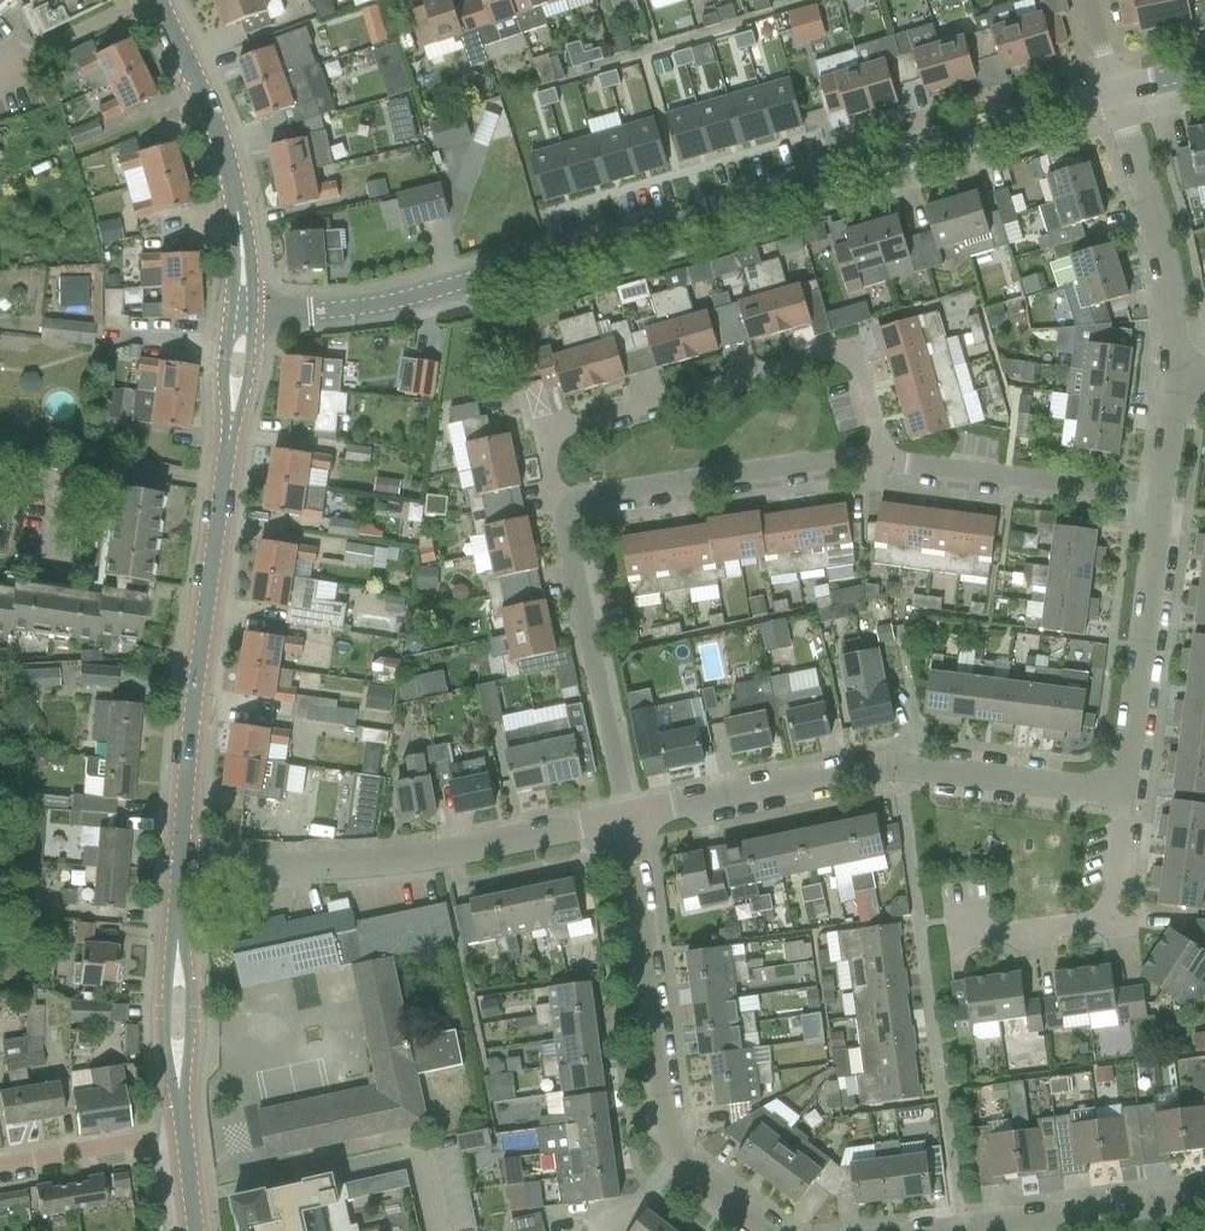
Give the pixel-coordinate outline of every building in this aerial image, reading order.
[(38,9),(31,12),(42,35),(104,5),(102,0),(34,0),(38,9)] [(218,2),(227,27),(242,22),(247,35),(273,26),(272,21),(283,17),(286,12),(282,0),(223,0),(218,2)] [(337,14),(333,0),(315,0),(321,19),(337,14)] [(470,3),(456,8),(454,0),(430,0),(425,2),(427,6),(413,11),(425,48),(460,36),(472,69),(490,62),(484,46),(470,3)] [(470,3),(484,46),(524,33),(518,16),(518,15),(517,15),(512,0),(479,0),(470,3)] [(517,15),(518,15),(518,16),(524,33),(548,25),(542,7),(540,0),(512,0),(517,15)] [(772,9),(770,0),(761,0),(754,2),(757,13),(772,9)] [(1065,1),(1064,2),(1063,0),(1044,0),(1036,16),(1018,21),(1031,63),(1056,55),(1054,47),(1068,43),(1060,17),(1067,15),(1067,14),(1068,13),(1068,12),(1065,1)] [(1162,0),(1120,0),(1126,27),(1140,24),(1141,32),(1168,27),(1162,0)] [(1168,27),(1194,21),(1191,6),(1204,3),(1204,0),(1162,0),(1168,27)] [(1005,71),(1031,63),(1018,21),(1014,3),(1012,2),(993,8),(989,15),(975,19),(979,33),(987,60),(1001,56),(1005,71)] [(366,23),(390,16),(386,4),(363,10),(366,23)] [(721,22),(737,17),(733,4),(717,9),(721,22)] [(795,31),(823,22),(818,4),(789,13),(795,31)] [(706,29),(721,24),(718,13),(702,18),(706,29)] [(765,39),(779,35),(773,16),(759,20),(765,39)] [(927,94),(952,86),(940,44),(936,30),(934,24),(895,36),(909,83),(922,79),(927,94)] [(753,31),(744,34),(748,48),(757,45),(753,31)] [(398,37),(403,53),(416,48),(411,32),(398,37)] [(987,60),(979,33),(940,44),(952,86),(978,79),(974,64),(987,60)] [(739,51),(748,48),(744,34),(734,37),(739,51)] [(615,56),(633,50),(629,35),(610,40),(615,56)] [(874,110),(899,102),(895,87),(909,83),(895,36),(881,40),(873,55),(875,63),(861,68),(874,110)] [(92,92),(108,84),(142,68),(129,39),(97,54),(91,41),(61,55),(68,70),(77,66),(82,76),(84,75),(92,92)] [(294,40),(239,60),(250,90),(286,77),(280,59),(298,53),(294,40)] [(567,46),(571,57),(574,68),(589,63),(586,52),(583,41),(567,46)] [(586,52),(589,63),(605,59),(601,48),(586,52)] [(692,49),(683,52),(687,66),(696,63),(692,49)] [(683,52),(673,55),(678,69),(687,66),(683,52)] [(848,117),(874,110),(861,68),(845,73),(839,54),(817,61),(822,79),(830,106),(844,102),(848,117)] [(669,59),(654,63),(658,77),(673,72),(669,59)] [(542,85),(557,80),(551,61),(536,65),(539,74),(542,85)] [(250,90),(261,119),(315,100),(313,95),(329,89),(320,66),(305,71),(305,70),(286,77),(250,90)] [(404,66),(381,74),(389,98),(412,90),(404,66)] [(104,121),(156,96),(142,68),(108,84),(116,100),(98,109),(104,121)] [(617,71),(608,74),(612,88),(622,85),(617,71)] [(603,91),(612,88),(608,74),(599,76),(603,91)] [(805,124),(792,80),(760,89),(773,133),(805,124)] [(556,89),(547,91),(551,106),(561,103),(556,89)] [(730,98),(743,142),(773,133),(760,89),(730,98)] [(551,106),(547,91),(538,94),(542,108),(551,106)] [(743,142),(730,98),(699,107),(712,151),(743,142)] [(408,99),(388,104),(397,144),(418,139),(408,99)] [(680,160),(712,151),(699,107),(668,117),(680,160)] [(488,145),(499,115),(485,110),(473,139),(488,145)] [(438,149),(473,139),(465,114),(430,124),(438,149)] [(656,120),(625,129),(637,173),(669,163),(656,120)] [(72,146),(102,135),(98,121),(67,132),(72,146)] [(1178,157),(1172,159),(1180,187),(1183,186),(1183,188),(1184,191),(1204,188),(1204,127),(1188,130),(1193,154),(1178,157)] [(625,129),(594,138),(607,182),(637,173),(625,129)] [(271,146),(277,177),(314,169),(315,170),(335,166),(330,147),(327,131),(305,136),(306,139),(271,146)] [(576,191),(607,182),(594,138),(564,147),(576,191)] [(146,183),(182,173),(174,143),(118,159),(122,171),(141,166),(146,183)] [(532,156),(545,200),(576,191),(564,147),(532,156)] [(1090,164),(1048,176),(1056,202),(1098,190),(1090,164)] [(315,170),(314,169),(277,177),(284,208),(340,196),(337,183),(318,187),(315,170)] [(136,219),(191,203),(182,173),(146,183),(151,201),(132,206),(136,219)] [(366,183),(370,200),(389,196),(386,179),(366,183)] [(449,217),(444,194),(441,183),(399,193),(400,199),(407,225),(407,227),(449,217)] [(1018,221),(1016,215),(1011,198),(1008,188),(994,192),(1000,211),(1005,225),(1018,221)] [(1106,216),(1098,190),(1056,202),(1041,207),(1050,235),(1053,246),(1086,236),(1083,223),(1106,216)] [(1005,225),(1000,211),(986,215),(979,192),(952,200),(965,241),(966,241),(970,257),(1011,244),(1005,225)] [(1016,215),(1028,211),(1023,195),(1011,198),(1016,215)] [(965,241),(952,200),(927,208),(934,231),(920,235),(930,268),(943,265),(938,249),(965,241)] [(873,223),(886,265),(911,257),(916,273),(930,268),(920,235),(906,239),(899,216),(873,223)] [(332,231),(331,219),(306,221),(307,233),(289,235),(292,272),(326,269),(326,267),(345,265),(343,249),(347,249),(346,230),(332,231)] [(829,239),(823,222),(803,228),(808,245),(829,239)] [(886,265),(873,223),(847,231),(850,243),(836,247),(850,293),(867,287),(890,280),(886,265)] [(123,239),(121,229),(99,234),(101,244),(123,239)] [(1042,249),(1053,246),(1050,235),(1039,239),(1042,249)] [(1053,246),(1065,286),(1080,281),(1122,270),(1114,244),(1091,251),(1086,236),(1053,246)] [(783,333),(762,264),(757,247),(733,254),(744,269),(753,299),(724,308),(729,324),(744,319),(751,341),(771,335),(772,336),(783,333)] [(199,285),(198,254),(140,256),(140,269),(160,268),(161,287),(199,285)] [(816,337),(833,332),(818,280),(789,289),(780,259),(762,264),(783,333),(793,330),(793,328),(812,323),(816,337)] [(664,274),(669,291),(689,360),(700,357),(700,356),(720,350),(714,328),(729,324),(724,308),(696,316),(687,285),(688,267),(664,274)] [(1130,296),(1122,270),(1080,281),(1065,286),(1073,313),(1077,326),(1092,325),(1112,324),(1106,303),(1130,296)] [(119,287),(118,275),(106,276),(107,288),(119,287)] [(60,307),(89,307),(89,278),(60,278),(60,307)] [(642,281),(618,288),(623,306),(652,298),(651,296),(646,280),(642,281)] [(199,285),(161,287),(162,305),(142,306),(143,319),(201,317),(199,285)] [(120,291),(103,291),(103,331),(126,331),(127,317),(123,317),(123,297),(123,291),(120,291)] [(637,351),(651,346),(658,368),(678,362),(678,363),(689,360),(669,291),(651,296),(652,298),(660,326),(632,334),(637,351)] [(1003,306),(988,311),(993,328),(1002,326),(1006,316),(1003,306)] [(833,332),(834,331),(843,329),(843,328),(838,311),(827,314),(832,330),(832,331),(833,332)] [(621,355),(637,351),(632,334),(628,320),(611,326),(615,339),(603,343),(594,312),(576,318),(596,387),(607,384),(607,383),(627,377),(621,355)] [(889,356),(947,339),(939,312),(880,328),(889,356)] [(973,332),(983,329),(979,315),(969,318),(973,332)] [(596,387),(576,318),(558,323),(567,353),(554,357),(550,345),(535,350),(546,390),(562,385),(565,395),(585,389),(585,390),(596,387)] [(93,346),(96,324),(44,319),(41,340),(93,346)] [(519,333),(522,327),(520,319),(506,323),(510,335),(519,333)] [(1112,324),(1092,325),(1088,356),(1086,370),(1130,376),(1133,349),(1109,346),(1112,324)] [(983,329),(973,332),(973,334),(976,343),(977,345),(987,342),(983,329)] [(976,343),(973,334),(964,336),(967,346),(976,343)] [(897,384),(955,367),(947,339),(889,356),(897,384)] [(130,345),(128,358),(139,359),(141,347),(130,345)] [(340,393),(342,374),(343,361),(286,357),(283,388),(321,391),(340,393)] [(157,375),(155,393),(192,398),(196,367),(139,359),(137,372),(157,375)] [(1036,364),(1000,359),(1004,374),(1024,376),(1023,381),(1034,382),(1036,364)] [(413,394),(435,398),(440,364),(418,360),(413,394)] [(905,413),(963,396),(955,367),(897,384),(905,413)] [(985,373),(989,388),(1000,385),(996,370),(985,373)] [(1083,396),(1127,401),(1130,376),(1086,370),(1083,396)] [(1004,399),(1000,385),(989,388),(993,402),(1004,399)] [(104,388),(102,406),(120,408),(122,390),(118,390),(113,389),(104,388)] [(321,391),(283,388),(280,419),(318,422),(317,432),(337,434),(339,414),(347,415),(348,394),(340,394),(340,393),(321,391)] [(155,393),(135,390),(131,422),(188,429),(192,398),(155,393)] [(1069,395),(1066,420),(1123,427),(1127,401),(1083,396),(1083,397),(1069,395)] [(963,396),(905,413),(913,441),(971,424),(963,396)] [(1032,397),(1022,396),(1020,414),(1030,415),(1032,397)] [(463,422),(473,469),(516,460),(511,434),(499,437),(499,435),(493,436),(488,416),(482,417),(478,403),(450,409),(453,424),(463,422)] [(1120,455),(1123,427),(1066,420),(1062,446),(1060,445),(1059,462),(1093,466),(1095,452),(1120,455)] [(349,445),(347,460),(371,463),(372,448),(349,445)] [(276,449),(271,480),(309,486),(311,467),(331,471),(333,458),(276,449)] [(522,487),(516,460),(473,469),(477,487),(467,490),(472,513),(514,504),(511,489),(522,487)] [(103,576),(147,582),(160,494),(167,495),(168,485),(124,478),(123,488),(116,487),(103,576)] [(403,481),(390,479),(388,494),(400,496),(403,481)] [(306,504),(309,486),(271,480),(266,511),(323,520),(325,507),(306,504)] [(428,495),(427,511),(447,512),(447,496),(428,495)] [(487,534),(491,553),(534,543),(529,517),(517,520),(514,504),(472,513),(477,536),(487,534)] [(848,504),(820,509),(829,569),(857,564),(853,543),(862,543),(862,523),(850,524),(848,504)] [(904,568),(911,508),(882,504),(879,523),(867,523),(868,543),(876,543),(874,564),(904,568)] [(5,555),(12,514),(0,507),(0,555),(5,555)] [(933,572),(940,512),(911,508),(904,568),(933,572)] [(820,509),(791,513),(801,573),(829,569),(820,509)] [(1053,552),(1105,559),(1106,548),(1096,547),(1098,531),(1072,528),(1073,516),(1041,511),(1038,536),(1055,538),(1053,552)] [(962,575),(969,515),(940,512),(933,572),(962,575)] [(769,578),(772,577),(763,517),(762,517),(761,513),(735,516),(741,560),(757,558),(760,574),(769,573),(769,578)] [(791,513),(763,517),(772,577),(801,573),(791,513)] [(990,579),(998,519),(969,515),(962,575),(990,579)] [(709,525),(707,526),(716,585),(719,585),(719,580),(728,579),(726,562),(741,560),(735,516),(708,520),(709,525)] [(359,539),(362,523),(332,519),(330,534),(359,539)] [(707,526),(679,530),(688,590),(716,585),(707,526)] [(679,530),(651,534),(660,594),(688,590),(679,530)] [(1026,533),(1011,531),(1009,545),(1023,547),(1026,533)] [(632,598),(660,594),(651,534),(623,538),(632,598)] [(257,571),(294,577),(297,559),(317,562),(319,549),(262,540),(257,571)] [(385,569),(389,549),(376,546),(376,548),(349,543),(345,562),(372,567),(372,566),(385,569)] [(485,573),(490,596),(531,587),(528,572),(540,570),(534,543),(491,553),(495,571),(485,573)] [(1197,544),(1196,556),(1204,557),(1204,545),(1197,544)] [(435,547),(421,550),(423,564),(437,561),(435,547)] [(1024,575),(1025,575),(1092,583),(1094,568),(1103,569),(1105,559),(1053,552),(1051,568),(1025,564),(1024,575)] [(417,590),(434,590),(434,569),(417,569),(417,590)] [(314,580),(294,577),(257,571),(252,603),(302,610),(300,624),(321,628),(344,632),(347,604),(317,600),(319,581),(314,581),(314,580)] [(1204,572),(1202,587),(1192,586),(1191,598),(1204,600),(1204,572)] [(1047,604),(1098,611),(1099,600),(1090,598),(1092,583),(1025,575),(1023,586),(1048,589),(1047,604)] [(900,584),(888,582),(886,594),(898,596),(900,584)] [(141,625),(145,596),(100,590),(99,597),(13,584),(12,591),(0,589),(0,634),(8,636),(9,629),(95,641),(96,635),(139,641),(141,625)] [(505,617),(509,635),(552,626),(546,600),(535,603),(531,587),(490,596),(495,619),(505,617)] [(865,588),(852,591),(855,603),(865,601),(865,588)] [(928,608),(929,597),(914,595),(913,606),(928,608)] [(821,610),(821,611),(834,608),(832,596),(817,599),(820,610),(821,610)] [(929,597),(928,608),(942,610),(943,599),(929,597)] [(1191,598),(1189,608),(1199,609),(1197,625),(1204,626),(1204,600),(1191,598)] [(751,602),(754,617),(769,614),(765,599),(751,602)] [(774,602),(776,613),(790,610),(788,599),(774,602)] [(986,605),(971,603),(970,613),(985,615),(986,605)] [(834,608),(821,611),(824,623),(857,616),(854,604),(834,608)] [(1045,632),(1085,636),(1087,620),(1097,621),(1098,611),(1047,604),(1045,619),(1027,617),(1026,629),(1045,631),(1045,632)] [(709,617),(711,628),(726,624),(724,614),(709,617)] [(788,633),(785,619),(762,625),(768,653),(780,650),(776,636),(788,633)] [(667,638),(684,634),(681,623),(665,626),(667,638)] [(880,644),(896,641),(893,628),(893,625),(877,628),(880,644)] [(916,625),(916,630),(914,641),(926,643),(928,626),(916,625)] [(508,679),(549,671),(546,655),(558,653),(552,626),(509,635),(513,654),(503,656),(508,679)] [(654,641),(667,638),(665,626),(652,629),(654,641)] [(243,663),(281,669),(284,651),(303,653),(305,640),(248,632),(243,663)] [(406,641),(407,649),(413,654),(421,652),(425,646),(424,639),(418,634),(411,635),(406,641)] [(1183,659),(1204,662),(1204,636),(1196,634),(1194,650),(1184,649),(1183,659)] [(0,649),(0,660),(15,659),(14,649),(0,649)] [(101,650),(80,651),(80,661),(101,660),(101,650)] [(843,658),(851,694),(886,687),(878,651),(843,658)] [(951,726),(957,674),(943,672),(945,657),(932,655),(930,673),(928,672),(926,713),(942,715),(940,725),(951,726)] [(385,659),(384,673),(381,672),(379,682),(399,685),(400,674),(401,675),(403,661),(385,659)] [(1183,659),(1181,670),(1191,672),(1189,685),(1204,687),(1204,662),(1183,659)] [(963,718),(978,720),(986,662),(974,660),(972,676),(957,674),(951,726),(962,728),(963,718)] [(992,731),(1003,733),(1009,681),(994,679),(996,663),(986,662),(978,720),(993,722),(992,731)] [(338,707),(339,701),(297,695),(298,690),(278,687),(281,669),(243,663),(239,694),(295,703),(292,717),(356,727),(358,710),(338,707)] [(562,690),(578,687),(579,686),(575,665),(557,668),(561,690),(562,690)] [(117,688),(118,671),(119,669),(80,666),(79,685),(117,688)] [(1025,683),(1009,681),(1003,733),(1013,734),(1015,725),(1030,727),(1037,668),(1027,666),(1025,683)] [(1044,738),(1055,740),(1063,671),(1047,669),(1037,668),(1030,727),(1045,729),(1044,738)] [(22,689),(38,688),(60,687),(59,669),(21,671),(22,689)] [(1082,734),(1089,674),(1078,673),(1063,671),(1055,740),(1065,741),(1066,732),(1082,734)] [(787,675),(771,678),(780,719),(790,717),(795,742),(832,734),(826,705),(823,705),(819,687),(791,693),(787,675)] [(782,726),(780,719),(771,678),(735,686),(738,703),(732,704),(735,719),(729,721),(735,754),(737,754),(771,746),(772,747),(773,747),(769,728),(782,726)] [(405,702),(421,698),(416,679),(400,683),(405,702)] [(480,685),(485,709),(489,726),(505,721),(496,682),(480,685)] [(1176,710),(1204,714),(1204,687),(1189,685),(1187,702),(1177,700),(1176,710)] [(378,687),(375,710),(392,712),(395,689),(378,687)] [(886,687),(851,694),(849,695),(855,729),(895,721),(888,687),(886,687)] [(702,691),(706,712),(718,709),(713,688),(702,691)] [(91,741),(107,743),(106,760),(135,762),(139,705),(94,701),(91,741)] [(691,701),(655,708),(632,713),(642,759),(665,754),(668,769),(705,761),(698,729),(697,729),(691,701)] [(568,719),(538,725),(551,784),(567,780),(581,777),(582,777),(582,778),(584,777),(579,756),(594,753),(590,735),(583,703),(582,704),(567,707),(566,707),(568,719)] [(1176,710),(1174,722),(1184,723),(1182,737),(1204,740),(1204,714),(1176,710)] [(292,732),(235,724),(230,755),(268,760),(270,742),(290,745),(292,732)] [(518,791),(532,788),(551,784),(538,725),(520,729),(520,730),(506,733),(510,752),(507,752),(516,792),(518,791)] [(387,744),(390,730),(364,727),(362,741),(387,744)] [(1182,737),(1180,753),(1171,752),(1169,761),(1204,766),(1204,740),(1182,737)] [(459,813),(496,805),(485,760),(452,767),(448,744),(434,746),(437,761),(442,786),(453,784),(459,813)] [(437,761),(434,746),(423,748),(425,754),(426,763),(437,761)] [(48,753),(34,752),(33,766),(47,767),(48,753)] [(437,816),(426,763),(425,754),(408,757),(412,782),(397,785),(404,822),(437,816)] [(268,760),(230,755),(225,786),(247,789),(246,796),(283,802),(283,795),(283,792),(287,793),(291,766),(287,766),(287,763),(268,760)] [(72,796),(71,811),(82,812),(116,815),(116,814),(115,814),(116,800),(131,801),(135,762),(106,760),(84,758),(84,759),(85,759),(84,774),(86,778),(104,779),(102,799),(72,796)] [(381,762),(364,759),(362,775),(379,777),(381,762)] [(1169,761),(1168,774),(1177,775),(1175,791),(1204,794),(1204,766),(1169,761)] [(354,789),(380,793),(382,778),(379,777),(362,775),(357,774),(354,789)] [(11,789),(26,790),(27,776),(12,775),(11,789)] [(66,810),(67,797),(34,794),(33,807),(66,810)] [(1174,800),(1172,816),(1162,815),(1161,826),(1204,831),(1204,804),(1174,800)] [(27,807),(23,862),(41,863),(45,809),(27,807)] [(82,812),(71,811),(70,812),(69,812),(69,813),(68,824),(68,826),(81,827),(82,812)] [(375,834),(377,819),(351,815),(348,836),(375,834)] [(877,815),(852,821),(860,859),(885,853),(880,828),(877,815)] [(852,821),(825,826),(833,864),(860,859),(852,821)] [(899,824),(880,828),(885,853),(903,850),(899,824)] [(808,870),(833,864),(825,826),(800,832),(808,870)] [(1161,826),(1160,836),(1169,837),(1167,853),(1204,858),(1204,831),(1161,826)] [(129,831),(114,830),(100,828),(98,848),(83,847),(81,866),(96,868),(125,870),(129,831)] [(800,832),(774,837),(782,875),(808,870),(800,832)] [(758,880),(782,875),(774,837),(749,842),(757,880),(758,880)] [(758,880),(757,880),(749,842),(723,848),(732,886),(735,903),(751,899),(761,897),(761,896),(758,880)] [(708,874),(704,852),(675,858),(684,899),(700,896),(702,906),(729,900),(723,872),(708,874)] [(1154,877),(1204,884),(1204,858),(1167,853),(1165,867),(1156,866),(1154,877)] [(122,910),(125,870),(96,868),(93,907),(122,910)] [(863,875),(866,891),(876,889),(873,873),(863,875)] [(852,877),(855,893),(866,891),(863,875),(852,877)] [(1204,884),(1154,877),(1153,888),(1162,889),(1160,905),(1201,910),(1201,909),(1204,910),(1204,899),(1203,899),(1204,884)] [(575,879),(549,884),(561,939),(571,937),(568,924),(584,920),(575,879)] [(549,884),(523,890),(531,930),(547,927),(550,942),(552,951),(562,949),(561,939),(549,884)] [(812,886),(815,902),(825,899),(822,884),(812,886)] [(802,888),(805,903),(815,902),(812,886),(802,888)] [(62,906),(75,907),(76,890),(63,889),(62,906)] [(516,933),(531,930),(523,890),(497,895),(509,951),(510,951),(519,949),(516,933)] [(866,891),(855,893),(857,900),(861,923),(872,921),(872,920),(872,919),(866,891)] [(499,953),(509,951),(497,895),(472,901),(473,903),(457,907),(465,944),(496,937),(499,953)] [(774,910),(771,895),(761,896),(761,897),(764,912),(774,910)] [(754,914),(764,912),(761,897),(751,899),(754,914)] [(892,917),(911,914),(908,897),(898,898),(891,906),(892,917)] [(815,902),(818,915),(828,913),(825,899),(815,902)] [(236,955),(243,988),(292,978),(295,977),(353,964),(354,965),(393,956),(456,943),(450,914),(449,909),(447,902),(356,921),(353,910),(287,924),(286,917),(264,922),(267,939),(235,946),(236,951),(235,951),(235,952),(237,952),(237,955),(236,955)] [(1156,952),(1202,982),(1203,981),(1204,977),(1204,920),(1198,919),(1196,934),(1192,941),(1171,928),(1156,952)] [(112,945),(112,943),(97,941),(97,944),(92,944),(94,924),(78,923),(76,943),(82,944),(81,963),(75,962),(73,984),(100,987),(101,981),(120,982),(122,967),(117,966),(119,946),(112,945)] [(849,960),(902,953),(898,924),(837,930),(840,960),(849,959),(849,960)] [(718,930),(719,942),(721,942),(738,939),(737,928),(718,930)] [(785,944),(787,963),(807,960),(804,941),(785,944)] [(691,978),(750,970),(749,960),(733,962),(731,946),(688,952),(688,956),(689,955),(692,977),(691,977),(691,978)] [(520,956),(519,949),(510,951),(513,962),(519,960),(520,956)] [(819,951),(818,952),(820,964),(822,964),(831,963),(829,950),(819,951)] [(1203,981),(1202,982),(1156,952),(1141,976),(1179,1000),(1179,999),(1182,1002),(1181,1004),(1187,1008),(1189,1006),(1193,1008),(1198,1001),(1201,1003),(1204,995),(1204,983),(1203,981)] [(852,989),(905,982),(902,953),(849,960),(852,989)] [(372,1087),(263,1110),(259,1111),(269,1157),(428,1123),(429,1123),(418,1074),(464,1064),(457,1030),(411,1039),(393,956),(354,965),(377,1072),(369,1074),(372,1087)] [(1115,990),(1112,965),(1084,969),(1090,1014),(1118,1010),(1119,1021),(1134,1019),(1130,988),(1115,990)] [(573,984),(592,982),(589,968),(571,970),(573,984)] [(1062,1017),(1090,1014),(1084,969),(1056,973),(1059,997),(1045,999),(1049,1030),(1064,1028),(1062,1017)] [(695,1002),(695,1004),(738,998),(736,983),(751,981),(750,970),(691,978),(692,980),(695,1002)] [(1022,973),(994,976),(1000,1021),(1028,1017),(1030,1033),(1045,1031),(1040,1000),(1026,1002),(1022,973)] [(834,991),(836,991),(834,976),(823,977),(825,993),(834,991)] [(1002,1038),(999,1021),(1000,1021),(994,976),(966,980),(970,1005),(955,1007),(959,1037),(974,1035),(981,1040),(1002,1038)] [(595,1008),(592,982),(573,984),(548,989),(550,1002),(535,1004),(537,1016),(595,1008)] [(856,1018),(909,1011),(905,982),(852,989),(856,1018)] [(24,1056),(24,1057),(26,1068),(45,1065),(43,1052),(34,1054),(35,1006),(36,988),(27,985),(26,1037),(25,1055),(24,1056)] [(1155,1016),(1148,1017),(1144,986),(1130,988),(1134,1019),(1137,1040),(1157,1037),(1155,1016)] [(810,1010),(821,1009),(818,987),(807,988),(810,1010)] [(834,991),(825,993),(827,1006),(836,1005),(834,991)] [(756,1012),(740,1014),(738,998),(695,1004),(695,1006),(696,1006),(699,1028),(698,1028),(698,1030),(757,1023),(756,1012)] [(483,1002),(485,1019),(501,1016),(499,1000),(483,1002)] [(110,1003),(85,1003),(71,1002),(70,1021),(109,1022),(110,1003)] [(599,1034),(595,1008),(537,1016),(538,1025),(553,1023),(555,1040),(599,1034)] [(860,1047),(913,1040),(909,1011),(856,1018),(860,1047)] [(825,1038),(821,1013),(802,1016),(805,1041),(825,1038)] [(742,1035),(758,1033),(757,1023),(698,1030),(699,1032),(702,1053),(701,1053),(702,1057),(712,1055),(745,1051),(744,1049),(742,1035)] [(124,1025),(124,1040),(137,1040),(137,1025),(124,1025)] [(831,1034),(833,1049),(834,1049),(846,1047),(844,1033),(832,1034),(831,1034)] [(599,1034),(555,1040),(557,1053),(543,1055),(545,1068),(602,1060),(599,1034)] [(1196,1052),(1204,1050),(1204,1034),(1194,1035),(1196,1052)] [(913,1040),(860,1047),(863,1072),(856,1073),(856,1077),(917,1069),(913,1040)] [(754,1048),(744,1049),(745,1051),(712,1055),(715,1078),(715,1079),(715,1081),(773,1074),(772,1062),(756,1064),(754,1048)] [(0,1093),(0,1096),(5,1125),(35,1120),(29,1088),(26,1068),(24,1057),(24,1056),(23,1056),(5,1059),(10,1091),(0,1093)] [(489,1059),(490,1074),(491,1075),(507,1073),(506,1064),(498,1058),(489,1059)] [(606,1087),(602,1060),(545,1068),(546,1077),(561,1075),(564,1092),(606,1087)] [(837,1064),(839,1078),(849,1077),(852,1076),(850,1063),(837,1064)] [(78,1135),(80,1135),(80,1134),(129,1127),(132,1127),(131,1125),(130,1124),(121,1065),(90,1070),(94,1090),(72,1094),(78,1135)] [(1096,1068),(1098,1085),(1114,1083),(1112,1066),(1096,1068)] [(921,1098),(917,1069),(856,1077),(860,1106),(921,1098)] [(485,1077),(487,1087),(515,1083),(513,1073),(485,1077)] [(718,1103),(718,1107),(761,1101),(759,1085),(775,1083),(773,1074),(715,1081),(715,1082),(716,1082),(718,1103)] [(1051,1081),(1053,1095),(1071,1093),(1069,1078),(1051,1081)] [(1008,1083),(1010,1098),(1026,1096),(1024,1081),(1008,1083)] [(48,1084),(29,1088),(35,1120),(65,1115),(59,1083),(48,1084)] [(994,1085),(995,1098),(1010,1097),(1008,1083),(994,1085)] [(840,1090),(840,1091),(841,1094),(842,1108),(856,1106),(854,1089),(851,1089),(840,1090)] [(567,1115),(540,1118),(542,1128),(610,1119),(607,1092),(565,1098),(567,1115)] [(842,1108),(841,1094),(829,1095),(830,1109),(842,1108)] [(1139,1107),(1146,1166),(1172,1162),(1171,1154),(1187,1151),(1182,1110),(1156,1113),(1155,1104),(1139,1107)] [(1182,1110),(1187,1151),(1203,1149),(1204,1158),(1204,1106),(1182,1110)] [(898,1120),(913,1118),(911,1107),(896,1109),(898,1120)] [(1146,1166),(1139,1107),(1122,1109),(1123,1118),(1098,1121),(1103,1163),(1120,1160),(1121,1169),(1146,1166)] [(763,1108),(724,1130),(745,1147),(738,1156),(759,1172),(783,1140),(791,1128),(763,1108)] [(883,1123),(898,1122),(898,1120),(896,1109),(882,1111),(883,1123)] [(1103,1163),(1098,1121),(1074,1124),(1073,1115),(1055,1118),(1063,1177),(1089,1173),(1088,1165),(1103,1163)] [(1014,1132),(1020,1174),(1037,1172),(1038,1180),(1063,1177),(1055,1118),(1039,1120),(1040,1128),(1014,1132)] [(555,1152),(555,1153),(614,1145),(610,1119),(542,1128),(545,1153),(555,1152)] [(1020,1174),(1014,1132),(990,1135),(989,1126),(971,1129),(979,1188),(1005,1184),(1004,1176),(1020,1174)] [(803,1155),(812,1145),(807,1142),(810,1138),(795,1127),(793,1130),(791,1128),(783,1140),(759,1172),(779,1187),(803,1155)] [(475,1132),(459,1135),(463,1154),(479,1151),(475,1132)] [(877,1160),(883,1201),(908,1197),(902,1157),(903,1157),(901,1145),(900,1141),(875,1145),(878,1160),(877,1160)] [(902,1157),(908,1197),(934,1194),(931,1176),(946,1174),(942,1146),(927,1148),(927,1141),(901,1145),(903,1157),(902,1157)] [(558,1168),(559,1178),(617,1171),(614,1145),(555,1153),(558,1168)] [(841,1167),(832,1160),(812,1145),(803,1155),(779,1187),(799,1203),(815,1183),(833,1197),(841,1167)] [(504,1159),(508,1186),(526,1183),(521,1157),(504,1159)] [(883,1201),(877,1160),(851,1164),(852,1166),(841,1167),(833,1197),(856,1194),(857,1204),(883,1201)] [(359,1224),(352,1225),(346,1201),(411,1186),(408,1170),(337,1186),(335,1175),(308,1181),(308,1182),(268,1191),(268,1190),(234,1198),(236,1209),(241,1230),(361,1230),(359,1224)] [(621,1198),(617,1171),(559,1178),(561,1189),(563,1188),(564,1204),(579,1203),(621,1198)] [(130,1185),(128,1175),(128,1174),(113,1176),(115,1187),(130,1185)] [(108,1204),(103,1176),(103,1175),(88,1178),(88,1183),(70,1186),(74,1209),(108,1204)] [(530,1208),(526,1183),(508,1186),(512,1212),(530,1208)] [(74,1209),(70,1186),(52,1189),(51,1184),(35,1187),(40,1215),(74,1209)] [(27,1191),(12,1194),(14,1205),(29,1202),(27,1191)] [(0,1196),(0,1207),(14,1205),(12,1194),(0,1196)] [(649,1209),(632,1230),(667,1230),(671,1226),(649,1209)] [(517,1230),(520,1230),(545,1226),(542,1213),(515,1219),(517,1230)]
